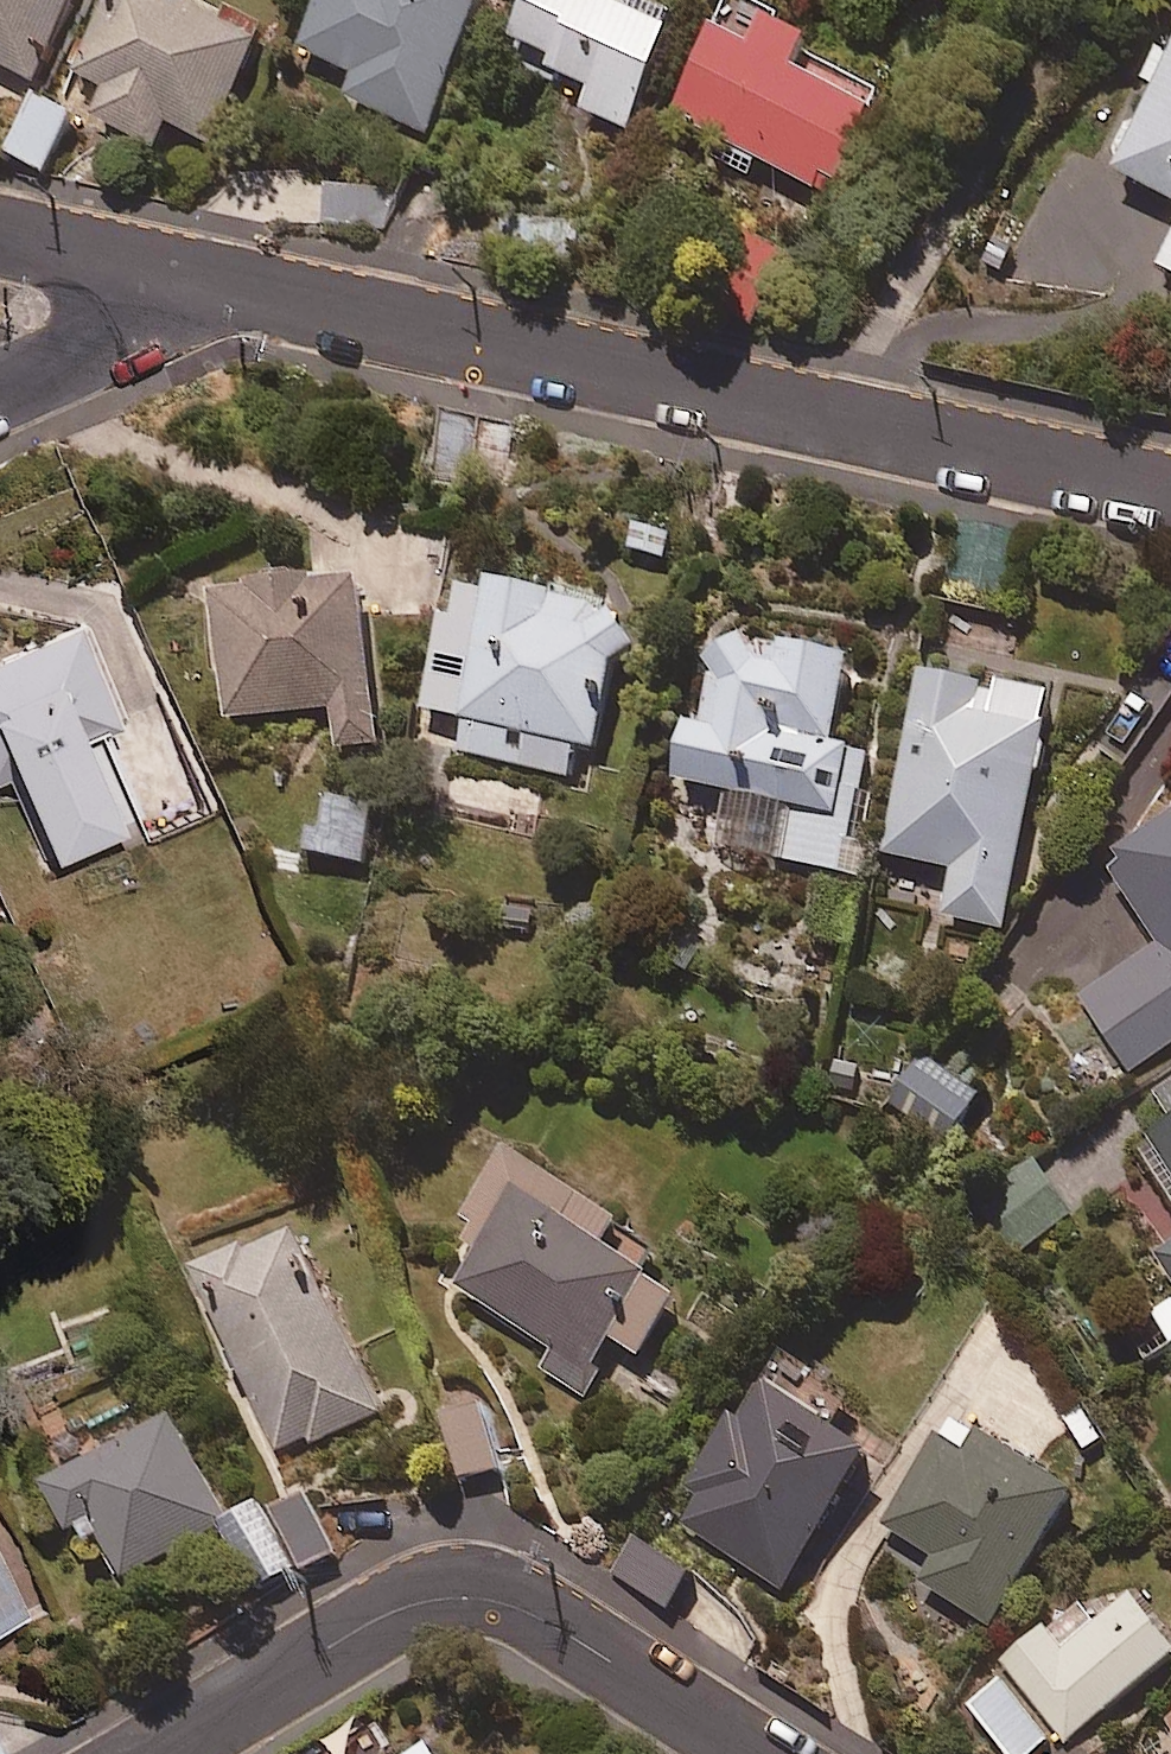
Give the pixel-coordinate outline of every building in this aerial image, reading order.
[(29,77),(72,0),(0,0),(0,61),(29,77)] [(61,105),(151,145),(164,115),(211,136),(260,27),(199,0),(107,0),(61,105)] [(299,42),(354,67),(343,93),(422,128),(480,0),(318,0),(299,42)] [(647,0),(526,0),(508,44),(590,79),(580,104),(626,124),(674,12),(647,0)] [(763,0),(727,0),(674,105),(754,146),(751,152),(826,190),(878,86),(802,47),(813,25),(763,0)] [(1114,163),(1170,192),(1170,52),(1114,163)] [(73,112),(36,94),(8,153),(44,171),(73,112)] [(398,190),(326,177),(318,218),(390,232),(398,190)] [(697,287),(751,317),(790,246),(736,217),(697,287)] [(1158,260),(1170,267),(1170,234),(1158,260)] [(361,566),(210,580),(223,716),(332,705),(336,745),(378,741),(361,566)] [(491,568),(486,589),(451,580),(421,703),(466,714),(458,747),(566,774),(575,738),(594,743),(628,602),(491,568)] [(71,612),(0,644),(0,778),(8,774),(47,861),(139,820),(98,730),(120,721),(71,612)] [(854,648),(721,621),(701,717),(686,713),(674,774),(726,784),(713,844),(843,870),(869,742),(836,736),(854,648)] [(1055,688),(926,660),(885,850),(955,865),(945,913),(1004,926),(1055,688)] [(377,788),(331,780),(319,850),(365,858),(377,788)] [(1079,996),(1084,1001),(1131,1070),(1170,1043),(1170,813),(1109,854),(1165,942),(1079,996)] [(983,1088),(920,1049),(880,1115),(942,1154),(983,1088)] [(866,1060),(831,1055),(825,1095),(860,1100),(866,1060)] [(1159,1090),(1170,1108),(1170,1082),(1159,1090)] [(1170,1186),(1170,1115),(1138,1138),(1170,1186)] [(514,1140),(470,1207),(495,1223),(455,1283),(552,1348),(540,1366),(581,1394),(619,1338),(638,1351),(680,1288),(642,1263),(659,1238),(514,1140)] [(1074,1210),(1035,1157),(973,1202),(1012,1256),(1074,1210)] [(380,1411),(297,1221),(195,1265),(278,1456),(380,1411)] [(1156,1253),(1170,1275),(1170,1243),(1156,1253)] [(852,1388),(782,1345),(740,1413),(732,1408),(665,1516),(783,1589),(873,1442),(833,1418),(852,1388)] [(449,1470),(499,1468),(495,1387),(446,1389),(449,1470)] [(229,1511),(174,1408),(43,1478),(86,1557),(108,1546),(125,1577),(233,1520),(229,1511)] [(1075,1485),(981,1429),(967,1451),(937,1433),(884,1522),(932,1551),(917,1576),(993,1622),(1075,1485)] [(233,1520),(269,1587),(337,1552),(304,1489),(275,1504),(267,1490),(229,1511),(233,1520)] [(693,1565),(635,1533),(609,1579),(667,1612),(693,1565)] [(0,1557),(0,1621),(26,1607),(0,1557)] [(1057,1731),(1065,1741),(1170,1654),(1170,1636),(1133,1590),(1064,1647),(1043,1621),(997,1659),(1057,1731)] [(996,1671),(962,1699),(1007,1753),(1029,1753),(1050,1736),(996,1671)] [(438,1733),(407,1753),(452,1753),(438,1733)]
